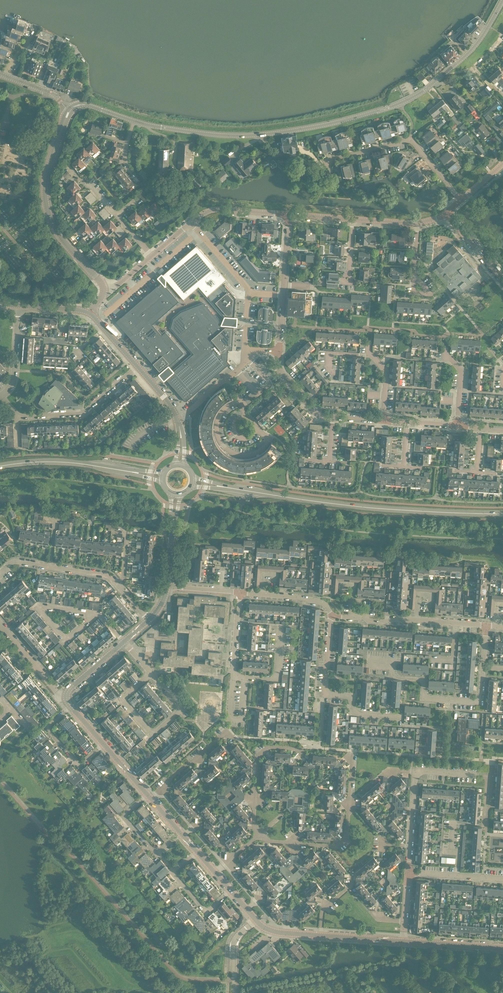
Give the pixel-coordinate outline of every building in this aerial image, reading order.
[(478,25),(482,22),(479,19),(467,30),(464,27),(472,35),(472,34),(479,27),(478,25)] [(26,26),(27,23),(18,20),(17,23),(14,21),(13,28),(17,29),(16,32),(21,34),(23,35),(24,32),(26,33),(27,26),(26,26)] [(468,39),(472,35),(464,27),(463,28),(464,29),(455,38),(459,42),(461,41),(465,45),(469,41),(468,39)] [(13,28),(12,31),(8,29),(7,35),(7,36),(11,37),(10,40),(15,42),(17,43),(18,40),(20,40),(21,34),(16,32),(17,29),(13,28)] [(7,36),(7,35),(6,38),(2,37),(1,43),(6,45),(4,48),(9,50),(11,51),(12,47),(14,48),(15,42),(10,40),(11,37),(7,36)] [(45,43),(47,40),(38,36),(34,42),(35,42),(33,49),(44,54),(46,50),(48,51),(49,45),(45,43)] [(1,43),(0,46),(0,56),(4,58),(5,58),(6,55),(9,56),(9,50),(4,48),(6,45),(1,43)] [(453,47),(452,47),(451,45),(445,50),(440,54),(442,56),(442,55),(449,64),(460,56),(453,47)] [(431,70),(442,61),(443,60),(440,56),(438,57),(438,56),(427,66),(431,70)] [(38,75),(42,64),(32,60),(30,65),(27,64),(26,67),(29,68),(27,71),(38,75)] [(442,61),(431,70),(435,74),(445,65),(442,61)] [(47,68),(43,79),(50,82),(52,78),(55,79),(57,72),(58,68),(48,65),(47,68)] [(502,75),(502,73),(499,69),(494,73),(502,83),(502,78),(502,77),(502,75)] [(421,81),(425,77),(421,73),(417,76),(421,81)] [(494,73),(489,77),(494,83),(497,80),(502,87),(502,83),(494,73)] [(479,84),(473,77),(472,76),(468,78),(469,79),(465,82),(468,85),(469,86),(469,87),(472,90),(473,92),(477,89),(475,87),(476,87),(479,84)] [(58,82),(59,79),(57,78),(56,82),(55,81),(52,88),(63,92),(65,85),(58,82)] [(78,91),(81,84),(71,80),(68,88),(72,90),(72,89),(78,91)] [(483,90),(479,93),(483,97),(486,94),(488,96),(492,93),(490,91),(491,90),(491,89),(488,85),(486,87),(483,90)] [(457,109),(463,104),(455,94),(449,99),(457,109)] [(450,109),(442,99),(439,102),(451,117),(454,114),(452,112),(451,113),(448,110),(450,109)] [(486,116),(499,104),(496,101),(483,112),(486,116)] [(446,111),(439,102),(438,103),(437,102),(435,104),(440,111),(442,109),(445,113),(446,111)] [(439,112),(440,111),(435,104),(433,106),(433,107),(432,107),(440,117),(441,116),(439,112)] [(470,112),(474,110),(469,104),(466,107),(470,112)] [(438,118),(440,117),(432,107),(428,110),(435,119),(437,117),(438,118)] [(474,110),(473,111),(471,113),(473,115),(477,120),(480,117),(476,113),(474,110)] [(456,125),(460,122),(454,115),(450,118),(456,125)] [(121,128),(123,122),(111,118),(106,134),(111,135),(114,126),(121,128)] [(404,122),(401,123),(399,118),(398,118),(397,119),(396,119),(395,119),(395,120),(394,120),(393,121),(394,124),(392,125),(395,134),(403,132),(403,129),(406,128),(404,122)] [(379,139),(387,137),(383,122),(382,122),(381,123),(380,123),(379,124),(378,125),(377,126),(378,129),(376,129),(379,139)] [(390,125),(389,122),(388,122),(387,122),(386,122),(385,122),(384,122),(383,122),(387,137),(395,134),(392,125),(390,125)] [(472,129),(477,135),(478,136),(480,134),(483,137),(489,132),(482,124),(480,122),(474,127),(472,129)] [(100,134),(102,127),(93,124),(92,127),(91,127),(90,127),(88,134),(94,136),(95,133),(100,134)] [(467,129),(467,128),(463,124),(459,127),(461,130),(457,133),(459,135),(463,132),(467,129)] [(374,130),(373,127),(372,127),(372,126),(370,126),(369,126),(369,127),(368,127),(367,127),(371,141),(379,139),(376,129),(374,130)] [(363,144),(371,141),(367,127),(366,127),(365,127),(364,128),(363,129),(362,129),(362,130),(361,130),(362,134),(360,134),(363,144)] [(434,132),(433,133),(430,130),(428,131),(427,131),(424,133),(425,134),(423,136),(427,141),(425,142),(428,145),(438,136),(434,132)] [(336,149),(344,147),(341,132),(339,133),(338,133),(337,134),(336,134),(336,135),(335,135),(336,139),(334,139),(336,149)] [(348,136),(347,132),(346,132),(345,132),(344,132),(342,132),(341,132),(344,147),(353,145),(350,135),(348,136)] [(464,147),(472,140),(466,134),(459,141),(464,147)] [(295,148),(298,148),(296,136),(282,138),(283,145),(281,145),(282,149),(284,149),(284,150),(290,149),(290,151),(295,150),(295,148)] [(320,153),(328,151),(324,136),(323,136),(323,137),(322,137),(321,137),(320,138),(319,139),(319,143),(317,143),(320,153)] [(332,140),(331,136),(330,136),(329,136),(328,136),(327,136),(326,136),(324,136),(328,151),(336,149),(334,139),(332,140)] [(440,141),(441,140),(438,136),(428,145),(430,147),(431,147),(435,151),(437,149),(438,150),(441,148),(441,147),(443,145),(440,141)] [(118,146),(119,143),(112,141),(111,144),(113,145),(111,150),(120,153),(121,147),(118,146)] [(191,157),(192,143),(179,142),(178,167),(180,170),(192,170),(193,157),(191,157)] [(96,152),(99,149),(93,143),(86,148),(93,156),(96,153),(96,152)] [(480,155),(484,151),(478,143),(474,147),(480,155)] [(86,157),(90,154),(84,148),(77,154),(84,161),(87,158),(86,157)] [(168,171),(169,149),(159,149),(158,171),(168,171)] [(118,158),(120,153),(111,150),(109,155),(108,155),(107,158),(114,160),(114,157),(118,158)] [(452,153),(451,154),(448,151),(446,153),(445,152),(442,154),(442,155),(440,157),(444,162),(443,163),(445,166),(455,158),(452,153)] [(387,165),(390,164),(388,154),(382,155),(383,157),(380,157),(380,156),(377,157),(377,160),(376,160),(377,164),(378,163),(379,168),(383,168),(383,169),(388,168),(387,165)] [(410,157),(409,158),(402,154),(401,156),(399,156),(398,159),(399,160),(396,164),(399,166),(398,167),(402,170),(404,167),(406,168),(414,162),(410,157)] [(230,159),(228,157),(225,159),(223,161),(225,164),(226,165),(232,161),(230,159)] [(82,167),(85,164),(79,158),(72,163),(79,171),(82,168),(82,167)] [(249,170),(256,164),(251,158),(246,162),(243,162),(241,159),(234,164),(243,176),(245,175),(246,176),(250,173),(248,172),(250,170),(249,170)] [(369,169),(373,169),(370,158),(365,160),(365,161),(362,162),(362,160),(359,161),(359,164),(358,165),(359,168),(360,168),(361,173),(365,172),(365,174),(370,173),(369,169)] [(458,163),(459,162),(455,158),(445,166),(447,169),(449,168),(453,173),(455,171),(456,172),(459,169),(458,168),(460,166),(458,163)] [(351,174),(355,173),(352,163),(346,164),(347,165),(344,166),(344,165),(341,166),(341,169),(340,169),(341,173),(342,172),(344,177),(347,176),(347,178),(352,177),(351,174)] [(122,168),(123,167),(121,164),(112,172),(114,175),(115,174),(118,178),(125,172),(122,168)] [(417,166),(413,169),(405,176),(410,181),(411,180),(414,184),(416,183),(418,185),(422,182),(423,183),(425,181),(425,180),(427,178),(417,166)] [(222,182),(229,176),(223,169),(216,176),(222,182)] [(129,174),(128,175),(125,172),(118,178),(122,182),(129,176),(130,177),(131,176),(129,174)] [(132,180),(130,177),(129,176),(122,182),(125,186),(124,187),(127,189),(130,186),(132,185),(136,181),(134,179),(132,180)] [(199,187),(202,183),(196,177),(192,180),(199,187)] [(80,188),(75,182),(74,181),(69,186),(68,187),(71,190),(70,191),(73,194),(80,188)] [(144,201),(150,196),(144,189),(138,194),(144,201)] [(75,206),(82,200),(76,193),(70,199),(73,202),(72,203),(75,206)] [(158,212),(161,209),(155,202),(148,208),(155,215),(158,212)] [(77,218),(84,212),(78,205),(72,211),(75,214),(74,214),(77,218)] [(148,216),(151,213),(145,207),(139,213),(145,219),(145,220),(148,217),(148,216)] [(88,221),(96,215),(90,209),(83,214),(86,218),(85,218),(88,221)] [(139,213),(138,214),(136,211),(129,217),(135,224),(139,221),(140,223),(145,219),(139,213)] [(116,227),(111,221),(104,226),(107,230),(106,230),(109,234),(113,230),(116,227)] [(231,229),(231,222),(224,221),(214,230),(220,238),(231,229)] [(97,235),(104,229),(98,222),(92,228),(94,231),(97,235)] [(246,225),(246,222),(239,222),(239,223),(236,223),(236,233),(238,233),(249,234),(248,239),(254,240),(255,225),(246,225)] [(84,236),(92,230),(86,223),(79,229),(82,232),(81,233),(84,236)] [(270,224),(262,224),(262,232),(271,233),(271,236),(277,237),(277,229),(274,229),(274,224),(270,224)] [(310,230),(310,228),(300,227),(299,236),(305,237),(305,239),(315,240),(315,230),(310,230)] [(333,227),(325,227),(324,233),(327,233),(327,231),(332,232),(332,235),(337,236),(338,236),(342,236),(342,228),(336,228),(336,227),(333,227)] [(379,244),(380,232),(372,232),(371,235),(369,234),(369,233),(361,232),(360,243),(375,244),(379,244)] [(408,245),(409,235),(392,234),(391,240),(394,240),(394,239),(400,240),(399,247),(405,247),(405,245),(408,245)] [(225,242),(225,243),(235,255),(237,256),(241,252),(241,250),(243,249),(233,237),(231,238),(230,238),(225,242)] [(124,251),(131,244),(126,238),(119,244),(122,247),(121,247),(124,251)] [(112,252),(119,246),(113,239),(106,245),(109,248),(109,249),(112,252)] [(99,253),(106,247),(101,240),(94,246),(97,249),(96,250),(99,253)] [(337,245),(337,241),(329,240),(329,244),(334,244),(334,253),(343,254),(344,245),(337,245)] [(270,252),(271,244),(264,244),(264,251),(263,251),(262,259),(276,260),(276,252),(270,252)] [(478,273),(458,250),(453,244),(453,245),(447,250),(447,249),(449,252),(437,263),(439,265),(433,270),(452,291),(451,292),(457,298),(481,277),(478,273)] [(197,245),(162,275),(173,287),(174,288),(184,299),(198,286),(205,293),(207,296),(225,317),(234,317),(236,298),(223,283),(226,279),(197,245)] [(372,257),(373,249),(370,249),(369,252),(359,252),(359,261),(369,262),(369,257),(372,257)] [(307,254),(307,252),(304,252),(304,253),(299,253),(299,256),(297,256),(297,264),(311,265),(312,261),(314,261),(314,254),(307,254)] [(404,252),(400,252),(400,255),(396,255),(396,253),(391,253),(391,261),(396,261),(396,259),(400,260),(399,263),(403,264),(403,260),(407,260),(407,256),(403,255),(404,252)] [(271,282),(271,272),(259,271),(246,256),(240,261),(258,281),(271,282)] [(342,258),(334,257),(328,257),(328,262),(333,263),(335,263),(334,269),(342,269),(343,262),(341,261),(342,258)] [(375,271),(375,268),(363,267),(363,270),(360,270),(359,280),(361,280),(362,280),(368,280),(369,271),(375,271)] [(402,273),(402,269),(391,268),(391,272),(390,272),(389,273),(388,274),(388,275),(389,276),(390,277),(392,277),(392,278),(398,278),(398,281),(405,282),(405,277),(403,277),(404,273),(402,273)] [(339,276),(339,273),(329,272),(329,278),(327,278),(327,283),(327,287),(338,288),(338,283),(339,283),(339,276)] [(130,310),(117,321),(120,325),(125,331),(128,334),(130,337),(151,361),(160,371),(171,361),(182,351),(169,335),(166,332),(162,335),(149,320),(164,307),(167,311),(179,301),(168,288),(167,287),(166,286),(165,285),(165,284),(164,283),(162,282),(158,286),(130,310)] [(306,292),(292,291),(292,297),(288,297),(287,314),(304,316),(304,312),(311,313),(312,299),(306,298),(306,292)] [(450,306),(454,303),(448,295),(443,299),(450,306),(449,307),(451,309),(452,308),(450,306)] [(446,309),(449,307),(450,306),(443,299),(439,303),(446,310),(445,311),(446,312),(448,311),(446,309)] [(173,372),(166,378),(186,401),(193,395),(229,363),(227,360),(228,349),(232,350),(233,339),(234,328),(234,325),(223,325),(204,303),(182,311),(174,318),(172,327),(185,342),(195,353),(189,358),(177,368),(173,372)] [(442,313),(445,311),(446,310),(439,303),(435,306),(435,307),(433,309),(431,309),(431,313),(436,314),(439,311),(441,314),(440,314),(442,316),(443,315),(442,313)] [(265,320),(266,307),(263,307),(261,307),(259,309),(258,311),(258,319),(265,320)] [(264,343),(265,330),(257,329),(257,337),(257,340),(258,342),(261,343),(264,343)] [(496,344),(501,340),(496,334),(491,338),(496,344)] [(97,348),(104,343),(100,338),(93,344),(97,348)] [(309,351),(314,347),(309,341),(304,345),(309,351)] [(102,353),(108,347),(104,343),(97,348),(102,353)] [(305,355),(309,351),(304,345),(300,349),(305,355)] [(106,358),(112,352),(108,347),(102,353),(106,358)] [(300,359),(305,355),(300,349),(295,354),(300,359)] [(110,363),(116,357),(112,352),(106,358),(110,363)] [(295,363),(300,359),(295,354),(290,358),(295,363)] [(114,367),(120,361),(116,357),(110,363),(112,365),(111,367),(108,370),(109,371),(112,368),(114,367)] [(290,368),(295,363),(290,358),(285,362),(290,368)] [(76,375),(82,370),(78,365),(72,371),(76,375)] [(8,374),(5,370),(0,374),(0,376),(2,379),(8,374)] [(80,380),(87,374),(82,370),(76,375),(80,380)] [(84,385),(91,379),(87,374),(80,380),(84,385)] [(305,384),(311,379),(307,374),(301,379),(305,384)] [(79,405),(78,399),(56,378),(50,386),(51,387),(46,392),(45,394),(44,393),(43,393),(39,402),(48,411),(57,405),(60,405),(60,409),(65,409),(64,409),(64,406),(79,405)] [(95,384),(91,379),(84,385),(88,389),(95,384)] [(309,389),(315,384),(311,379),(305,384),(309,389)] [(136,390),(134,388),(132,385),(131,384),(127,389),(132,395),(135,393),(135,394),(138,392),(136,390)] [(313,394),(319,389),(315,384),(309,389),(313,394)] [(230,393),(228,394),(224,387),(222,388),(220,390),(218,391),(217,392),(216,392),(215,393),(213,395),(212,396),(211,397),(209,399),(209,400),(207,403),(206,405),(205,405),(204,407),(204,408),(203,410),(202,411),(202,413),(201,414),(201,416),(200,418),(200,419),(200,420),(200,421),(200,422),(199,424),(199,425),(199,427),(199,429),(199,430),(199,432),(200,433),(200,435),(200,436),(200,438),(201,439),(201,441),(202,444),(203,445),(203,447),(204,449),(205,449),(206,451),(206,452),(207,453),(208,454),(209,456),(210,457),(213,460),(215,462),(218,465),(222,467),(223,468),(224,468),(226,469),(227,469),(230,470),(233,471),(234,472),(237,472),(239,473),(241,473),(243,473),(245,473),(246,473),(250,472),(251,472),(254,472),(258,471),(259,471),(261,470),(262,470),(264,469),(265,468),(266,468),(273,462),(274,461),(275,460),(277,459),(278,458),(279,457),(280,456),(280,455),(282,453),(275,449),(276,447),(272,443),(269,446),(267,449),(264,452),(260,454),(257,456),(253,458),(249,458),(245,459),(240,459),(236,458),(231,456),(228,454),(225,453),(223,450),(220,448),(218,445),(217,442),(215,438),(214,435),(213,431),(213,427),(213,423),(214,420),(216,416),(217,412),(220,408),(223,405),(227,402),(230,400),(233,399),(230,393)] [(130,397),(132,395),(127,389),(122,393),(128,400),(131,398),(130,397)] [(282,400),(278,396),(275,392),(273,394),(276,397),(274,399),(281,407),(285,404),(284,403),(282,400)] [(126,402),(128,400),(122,393),(117,397),(123,403),(125,401),(126,402)] [(120,406),(123,403),(117,397),(112,401),(119,408),(121,406),(120,406)] [(274,399),(272,401),(269,397),(267,399),(277,410),(281,407),(274,399)] [(273,414),(277,410),(267,399),(265,401),(268,404),(266,406),(273,414)] [(116,410),(119,408),(112,401),(107,405),(113,412),(116,410)] [(297,408),(300,405),(299,403),(287,413),(291,417),(299,410),(297,408)] [(266,406),(264,408),(261,404),(259,406),(269,417),(273,414),(266,406)] [(111,414),(113,412),(107,405),(103,409),(109,416),(111,415),(111,414)] [(265,420),(269,417),(259,406),(258,407),(261,411),(259,412),(265,420)] [(106,419),(109,416),(103,409),(98,413),(104,420),(106,418),(106,419)] [(294,421),(305,411),(304,409),(300,412),(299,410),(291,417),(294,421)] [(259,412),(257,414),(254,411),(252,412),(262,423),(265,420),(259,412)] [(303,416),(307,413),(305,411),(294,421),(297,425),(305,418),(303,416)] [(101,422),(104,420),(98,413),(93,417),(100,425),(102,423),(101,422)] [(97,427),(100,425),(93,417),(88,422),(94,428),(97,426),(97,427)] [(300,429),(312,419),(310,417),(307,420),(305,418),(297,425),(300,429)] [(92,430),(94,428),(88,422),(84,426),(84,427),(81,429),(82,433),(85,432),(88,430),(90,433),(93,431),(92,430)] [(501,437),(501,444),(494,443),(494,446),(488,446),(487,449),(494,449),(494,448),(501,448),(500,451),(502,451),(502,436),(501,437)] [(493,458),(494,455),(487,455),(487,460),(491,461),(491,464),(501,464),(502,459),(493,458)] [(379,468),(376,468),(374,468),(373,481),(373,482),(374,484),(376,483),(380,483),(381,473),(379,473),(379,468)] [(429,472),(427,472),(424,472),(424,476),(421,476),(420,486),(427,487),(426,488),(430,488),(431,483),(426,482),(426,477),(429,477),(429,472)] [(20,530),(21,527),(17,527),(16,532),(20,533),(19,540),(25,541),(26,531),(20,530)] [(8,543),(13,539),(6,531),(1,535),(8,543)] [(8,543),(1,535),(0,536),(0,543),(4,547),(8,543)] [(315,546),(315,550),(318,551),(318,554),(329,555),(329,553),(328,552),(328,549),(322,548),(323,547),(315,546)] [(136,556),(133,556),(132,559),(142,560),(142,559),(143,560),(143,563),(150,564),(152,564),(153,558),(136,556)] [(400,558),(400,556),(393,556),(393,560),(396,560),(396,564),(407,565),(407,562),(406,562),(406,558),(400,558)] [(479,564),(479,563),(471,562),(471,566),(474,567),(474,570),(486,571),(486,568),(484,568),(484,565),(479,564)] [(280,572),(280,577),(285,578),(286,572),(283,572),(283,571),(284,569),(283,569),(282,570),(280,570),(281,567),(274,566),(274,570),(271,569),(269,569),(269,566),(261,565),(261,568),(259,568),(258,567),(257,567),(259,569),(259,570),(255,570),(254,586),(260,587),(261,571),(280,572)] [(203,578),(204,575),(194,574),(194,577),(192,577),(192,579),(199,580),(199,582),(207,583),(207,579),(203,578)] [(44,588),(46,576),(40,575),(38,583),(38,587),(44,588)] [(51,585),(52,577),(46,576),(44,588),(47,588),(47,585),(51,585)] [(62,579),(63,577),(59,576),(57,590),(59,590),(59,589),(63,589),(64,587),(63,587),(65,579),(62,579)] [(76,589),(77,581),(71,580),(69,592),(72,592),(72,589),(76,589)] [(25,589),(28,587),(23,581),(17,585),(25,594),(27,592),(25,589)] [(88,591),(90,583),(83,582),(82,594),(84,594),(85,591),(88,591)] [(101,593),(102,585),(96,584),(94,595),(98,596),(98,593),(101,593)] [(23,595),(25,594),(17,585),(13,589),(18,595),(21,593),(23,595)] [(15,597),(18,595),(13,589),(8,593),(16,602),(18,600),(15,597)] [(14,604),(16,602),(8,593),(3,597),(9,603),(11,601),(14,604)] [(113,605),(120,600),(116,595),(107,603),(108,605),(111,602),(113,605)] [(217,600),(218,597),(194,595),(194,598),(177,597),(177,605),(179,605),(177,630),(189,631),(188,655),(177,654),(177,650),(175,649),(175,642),(161,641),(161,649),(162,649),(162,656),(164,656),(163,664),(189,666),(189,664),(192,664),(191,672),(217,674),(218,666),(220,666),(220,660),(222,660),(222,652),(209,651),(208,658),(205,658),(205,662),(195,661),(195,652),(199,652),(199,649),(201,649),(203,622),(193,621),(193,618),(189,618),(190,608),(194,608),(194,603),(205,604),(204,615),(224,616),(223,624),(228,624),(230,601),(217,600)] [(9,603),(3,597),(0,600),(0,603),(6,610),(8,609),(6,606),(9,603)] [(115,612),(124,605),(120,600),(113,605),(116,608),(113,610),(115,612)] [(122,615),(128,609),(124,605),(115,612),(117,614),(119,612),(122,615)] [(486,611),(486,609),(475,608),(475,612),(471,612),(471,616),(479,616),(479,614),(484,615),(484,611),(486,611)] [(123,622),(132,614),(128,609),(122,615),(124,617),(122,620),(123,622)] [(35,620),(39,616),(35,611),(30,615),(35,620)] [(136,619),(132,614),(123,622),(128,627),(134,621),(136,619)] [(39,624),(43,620),(39,616),(35,620),(39,624)] [(43,629),(47,625),(43,620),(39,624),(43,629)] [(27,623),(24,625),(22,622),(16,627),(20,632),(29,625),(27,623)] [(28,629),(31,627),(29,625),(20,632),(24,637),(30,632),(28,629)] [(47,634),(52,630),(47,625),(43,629),(47,634)] [(111,641),(116,637),(108,628),(106,630),(108,632),(106,635),(111,641)] [(51,639),(56,635),(52,630),(47,634),(51,639)] [(35,632),(33,634),(30,632),(24,637),(28,642),(37,634),(35,632)] [(36,638),(39,636),(37,634),(28,642),(32,647),(39,641),(36,638)] [(55,643),(60,639),(56,635),(51,639),(55,643)] [(106,635),(103,637),(101,635),(99,636),(106,645),(111,641),(106,635)] [(101,649),(106,645),(99,636),(97,638),(99,640),(96,643),(101,649)] [(44,642),(41,644),(39,641),(32,647),(37,651),(45,644),(44,642)] [(96,643),(93,645),(91,643),(89,645),(97,653),(101,649),(96,643)] [(44,648),(47,646),(45,644),(37,651),(41,656),(47,651),(44,648)] [(92,658),(97,653),(89,645),(87,646),(84,649),(86,651),(92,658)] [(86,651),(84,649),(82,651),(80,653),(87,662),(92,658),(86,651)] [(82,666),(87,662),(80,653),(78,655),(80,657),(77,660),(82,666)] [(7,658),(5,656),(0,661),(0,665),(1,666),(2,667),(10,660),(8,657),(7,658)] [(127,665),(130,662),(125,656),(120,660),(128,669),(129,668),(127,665)] [(73,659),(70,661),(68,658),(66,660),(73,669),(78,665),(73,659)] [(12,662),(10,660),(2,667),(1,666),(0,667),(0,668),(2,671),(4,672),(13,665),(11,663),(12,662)] [(69,673),(73,669),(66,660),(64,662),(66,664),(64,667),(69,673)] [(125,671),(128,669),(120,660),(115,665),(120,671),(123,668),(125,671)] [(15,666),(14,666),(13,665),(4,672),(7,676),(9,675),(17,668),(15,666)] [(118,673),(120,671),(115,665),(110,669),(118,678),(120,676),(118,673)] [(64,667),(61,669),(58,667),(57,668),(64,677),(69,673),(64,667)] [(18,671),(19,671),(17,668),(9,675),(13,679),(20,673),(18,671)] [(59,681),(64,677),(57,668),(55,670),(57,673),(54,675),(59,681)] [(116,679),(118,678),(110,669),(106,673),(111,679),(113,677),(116,679)] [(22,674),(21,675),(20,673),(13,679),(16,683),(24,677),(22,674)] [(108,682),(111,679),(106,673),(101,677),(108,686),(110,684),(108,682)] [(31,678),(31,677),(29,675),(21,682),(20,683),(24,687),(25,686),(32,680),(31,678)] [(106,688),(108,686),(101,677),(96,681),(101,687),(104,685),(106,688)] [(34,680),(34,681),(32,680),(25,686),(29,690),(37,683),(34,680)] [(142,695),(151,687),(147,682),(141,688),(143,690),(141,693),(142,695)] [(38,686),(39,685),(37,683),(29,690),(32,694),(40,688),(38,686)] [(99,694),(102,691),(97,685),(92,689),(99,698),(101,697),(99,694)] [(149,697),(156,692),(151,687),(142,695),(144,697),(147,695),(149,697)] [(41,689),(40,688),(32,694),(36,699),(44,691),(41,689)] [(97,700),(99,698),(92,689),(87,694),(95,702),(97,700)] [(113,700),(117,696),(113,690),(108,695),(113,700)] [(9,700),(14,695),(11,691),(6,695),(9,700)] [(45,694),(46,694),(44,691),(36,699),(39,702),(39,703),(47,696),(45,694)] [(151,704),(160,696),(156,692),(149,697),(152,700),(149,702),(151,704)] [(92,705),(95,702),(87,694),(82,698),(90,707),(92,705)] [(13,704),(18,699),(14,695),(9,700),(13,704)] [(49,697),(48,698),(47,696),(39,703),(39,702),(38,704),(41,708),(43,707),(51,700),(49,697)] [(158,707),(164,701),(160,696),(151,704),(153,706),(155,704),(158,707)] [(88,708),(90,707),(82,698),(77,702),(83,708),(85,706),(88,708)] [(17,708),(22,704),(18,699),(13,704),(17,708)] [(52,703),(53,702),(51,700),(43,707),(47,711),(54,705),(52,703)] [(159,714),(168,706),(164,701),(158,707),(160,710),(157,712),(159,714)] [(20,712),(25,708),(22,704),(17,708),(20,712)] [(56,706),(55,706),(54,705),(47,711),(45,712),(49,717),(58,708),(56,706)] [(120,714),(125,710),(121,706),(116,710),(120,714)] [(166,717),(172,711),(168,706),(159,714),(161,716),(163,714),(166,717)] [(24,716),(29,712),(25,708),(20,712),(24,716)] [(124,719),(129,715),(125,710),(120,714),(124,719)] [(27,720),(32,716),(29,712),(24,716),(27,720)] [(0,743),(1,743),(1,742),(1,741),(0,741),(14,728),(15,730),(20,725),(12,715),(7,720),(8,721),(0,728),(0,743)] [(133,720),(129,715),(124,719),(128,724),(133,720)] [(31,725),(36,720),(32,716),(27,720),(31,725)] [(71,718),(70,719),(67,716),(60,722),(62,725),(64,723),(68,728),(74,723),(71,718)] [(113,718),(110,720),(107,717),(101,722),(105,727),(114,719),(113,718)] [(457,730),(457,742),(465,743),(465,742),(465,733),(466,733),(467,733),(468,728),(468,727),(476,728),(478,728),(477,728),(478,728),(478,720),(466,719),(462,719),(458,718),(458,726),(457,730)] [(113,724),(116,721),(114,719),(105,727),(110,732),(116,727),(113,724)] [(35,729),(40,725),(36,720),(31,725),(35,729)] [(132,729),(137,725),(133,720),(128,724),(132,729)] [(77,728),(78,727),(74,723),(68,728),(72,733),(71,735),(73,737),(80,731),(77,728)] [(137,733),(141,729),(137,725),(132,729),(137,733)] [(121,727),(118,729),(116,727),(110,732),(114,737),(123,729),(121,727)] [(48,736),(41,728),(33,735),(38,741),(37,743),(34,746),(37,750),(39,749),(49,740),(50,739),(48,736)] [(122,733),(124,731),(123,729),(114,737),(118,741),(124,736),(122,733)] [(141,738),(146,734),(141,729),(137,733),(141,738)] [(84,734),(83,735),(80,731),(73,737),(76,740),(77,739),(81,744),(88,738),(84,734)] [(189,731),(186,733),(184,731),(182,732),(190,741),(195,737),(189,731)] [(185,745),(190,741),(182,732),(180,734),(182,737),(180,739),(185,745)] [(129,737),(127,739),(124,736),(118,741),(122,746),(131,738),(129,737)] [(91,743),(92,743),(88,738),(81,744),(86,749),(84,750),(87,753),(94,747),(91,743)] [(130,743),(133,740),(131,738),(122,746),(126,751),(132,746),(130,743)] [(180,739),(177,742),(175,739),(173,741),(180,749),(185,745),(180,739)] [(54,745),(49,740),(39,749),(42,752),(40,754),(37,757),(41,760),(55,748),(53,746),(54,745)] [(175,754),(180,749),(173,741),(171,743),(173,745),(170,747),(175,754)] [(224,743),(223,745),(221,743),(215,748),(220,754),(225,750),(228,753),(229,744),(224,743)] [(235,746),(233,744),(229,744),(228,753),(232,750),(236,755),(242,750),(237,744),(235,746)] [(170,747),(167,750),(165,747),(163,749),(171,758),(175,754),(170,747)] [(58,750),(57,751),(55,748),(41,760),(44,764),(47,762),(49,760),(52,764),(62,755),(58,750)] [(215,759),(220,754),(215,748),(209,753),(211,755),(209,757),(208,761),(218,762),(215,759)] [(166,762),(171,758),(163,749),(161,751),(163,753),(160,756),(166,762)] [(241,761),(247,756),(242,750),(236,755),(232,759),(234,760),(237,757),(241,761)] [(282,761),(283,753),(275,752),(275,755),(272,755),(269,758),(275,765),(276,760),(282,761)] [(104,759),(105,758),(101,753),(92,761),(93,762),(91,764),(98,773),(99,773),(105,768),(106,770),(106,769),(109,772),(113,769),(104,759)] [(290,756),(290,754),(283,753),(282,761),(288,761),(288,766),(296,760),(293,756),(290,756)] [(66,761),(67,761),(62,755),(52,764),(55,768),(54,769),(51,772),(53,774),(54,776),(68,764),(66,761)] [(157,765),(162,761),(157,755),(153,757),(151,755),(150,756),(157,765)] [(320,764),(321,756),(313,755),(313,758),(310,757),(307,761),(313,768),(314,763),(320,764)] [(153,769),(157,765),(150,756),(145,760),(153,769)] [(250,763),(252,762),(247,756),(241,761),(245,766),(242,769),(251,770),(252,765),(250,763)] [(328,764),(328,756),(321,756),(320,764),(320,768),(322,769),(322,764),(328,764)] [(336,759),(336,757),(328,756),(328,764),(334,765),(334,769),(341,763),(338,760),(336,759)] [(271,765),(275,765),(269,758),(265,761),(265,763),(263,763),(262,770),(270,771),(271,765)] [(148,773),(153,769),(145,760),(140,764),(148,773)] [(298,766),(299,763),(296,760),(288,766),(293,766),(293,773),(300,774),(301,766),(298,766)] [(215,765),(218,762),(208,761),(208,766),(210,768),(208,769),(213,775),(219,770),(215,765)] [(308,768),(313,768),(307,761),(303,763),(303,766),(301,766),(300,774),(308,774),(308,768)] [(344,769),(344,766),(341,763),(334,769),(338,770),(338,776),(346,777),(346,769),(344,769)] [(71,765),(70,766),(68,764),(54,776),(58,780),(61,777),(63,776),(66,779),(68,778),(76,771),(71,765)] [(99,773),(98,773),(91,764),(88,766),(87,765),(82,770),(83,771),(91,780),(94,777),(96,778),(99,781),(103,778),(99,773)] [(143,777),(148,773),(140,764),(135,769),(138,771),(137,771),(143,777)] [(195,768),(194,770),(192,768),(186,773),(193,781),(198,777),(199,779),(200,769),(195,768)] [(206,771),(205,769),(200,769),(199,779),(203,775),(207,780),(213,775),(208,769),(206,771)] [(251,774),(251,770),(242,769),(245,773),(240,777),(245,783),(251,778),(249,776),(251,774)] [(275,771),(270,771),(262,770),(262,778),(270,779),(270,773),(275,774),(275,771)] [(76,771),(68,778),(75,785),(77,783),(86,793),(89,791),(84,786),(91,780),(83,771),(81,773),(79,771),(77,772),(76,771)] [(193,781),(186,773),(180,778),(186,784),(189,781),(193,784),(195,783),(193,781)] [(345,784),(346,777),(338,776),(338,782),(333,781),(333,783),(335,784),(345,784)] [(239,788),(245,783),(240,777),(234,782),(232,782),(232,789),(236,793),(244,794),(244,793),(239,788)] [(181,788),(186,784),(180,778),(175,783),(176,785),(174,786),(174,791),(184,792),(181,788)] [(269,785),(270,779),(262,778),(261,786),(264,786),(264,789),(267,792),(274,786),(269,785)] [(404,778),(402,779),(401,778),(395,783),(400,788),(405,784),(407,786),(408,786),(409,778),(404,778)] [(382,782),(380,783),(379,781),(373,786),(378,792),(383,788),(386,792),(387,782),(382,782)] [(393,784),(391,782),(387,782),(386,792),(390,789),(394,794),(400,788),(395,783),(393,784)] [(129,793),(131,791),(124,783),(120,786),(123,789),(122,790),(124,791),(118,796),(126,806),(128,803),(129,804),(135,799),(132,796),(132,797),(129,793)] [(345,792),(345,784),(335,784),(334,790),(332,790),(339,797),(342,794),(342,792),(345,792)] [(275,787),(274,787),(274,786),(267,792),(270,795),(272,796),(272,798),(280,799),(280,791),(280,789),(276,789),(275,787)] [(381,796),(378,792),(373,786),(367,791),(373,797),(376,794),(380,797),(381,796)] [(293,802),(294,795),(289,790),(288,791),(280,791),(280,799),(287,799),(286,807),(287,807),(293,802)] [(335,800),(339,797),(332,790),(332,795),(325,794),(325,802),(333,802),(333,800),(335,800)] [(118,796),(114,791),(110,795),(113,798),(112,798),(114,800),(110,803),(118,812),(119,813),(124,809),(123,807),(126,806),(118,796)] [(180,795),(184,792),(174,791),(174,796),(175,798),(173,799),(179,805),(184,800),(180,795)] [(368,801),(373,797),(367,791),(361,796),(363,798),(361,800),(361,805),(371,805),(368,801)] [(244,799),(244,798),(235,798),(231,801),(230,809),(232,809),(237,814),(243,809),(238,804),(244,799)] [(189,806),(196,800),(194,799),(188,804),(184,800),(179,805),(183,811),(189,806)] [(332,805),(333,802),(325,802),(324,809),(331,810),(330,815),(338,808),(335,805),(332,805)] [(114,815),(118,812),(110,803),(104,809),(107,812),(106,812),(108,814),(103,818),(109,826),(117,819),(114,815)] [(147,807),(146,808),(143,804),(136,810),(139,813),(140,812),(144,817),(151,811),(147,807)] [(307,810),(302,805),(296,805),(290,810),(290,811),(297,811),(297,819),(305,820),(305,812),(307,810)] [(367,808),(371,805),(361,805),(361,809),(362,811),(360,813),(365,819),(371,813),(367,808)] [(197,807),(194,810),(189,806),(183,811),(189,816),(190,815),(192,817),(196,817),(197,807)] [(205,818),(210,813),(205,807),(200,811),(197,807),(196,817),(201,817),(203,816),(205,818)] [(341,814),(341,812),(338,808),(330,815),(335,815),(335,822),(343,822),(343,815),(341,814)] [(247,817),(248,815),(243,809),(237,814),(242,819),(240,821),(238,822),(248,823),(248,819),(247,817)] [(154,816),(155,815),(151,811),(144,817),(148,822),(147,823),(150,826),(157,819),(154,816)] [(210,822),(215,818),(210,813),(205,818),(206,819),(204,821),(204,826),(214,826),(210,822)] [(378,814),(375,817),(371,813),(365,819),(370,824),(376,819),(380,816),(378,814)] [(382,823),(377,818),(376,819),(370,824),(375,830),(376,829),(378,831),(379,830),(384,831),(384,821),(382,823)] [(124,827),(117,819),(109,826),(114,832),(113,833),(113,834),(110,837),(113,840),(126,829),(124,827)] [(161,822),(160,823),(157,819),(150,826),(152,829),(153,828),(158,833),(164,826),(161,822)] [(297,819),(295,819),(294,826),(299,827),(298,829),(302,833),(309,827),(309,826),(304,826),(305,820),(297,819)] [(392,820),(391,822),(388,819),(385,822),(384,821),(384,831),(388,831),(390,829),(392,831),(397,826),(392,820)] [(247,828),(248,823),(238,822),(241,826),(236,830),(241,836),(247,831),(245,829),(247,828)] [(342,830),(343,822),(335,822),(334,828),(330,828),(336,835),(339,832),(340,830),(342,830)] [(167,832),(168,831),(164,826),(158,833),(159,835),(157,836),(160,839),(161,839),(163,841),(170,835),(167,832)] [(212,827),(214,826),(204,826),(204,830),(205,832),(203,834),(208,839),(214,834),(212,832),(214,830),(212,827)] [(403,829),(402,831),(397,826),(392,831),(397,837),(398,835),(400,837),(404,837),(405,829),(403,829)] [(315,831),(308,831),(309,827),(302,833),(305,836),(307,836),(307,839),(315,839),(315,831)] [(323,832),(323,827),(321,827),(320,832),(315,831),(315,839),(322,840),(323,832)] [(332,838),(336,835),(330,828),(329,832),(323,832),(322,840),(330,840),(330,838),(332,838)] [(128,832),(126,829),(113,840),(117,844),(120,841),(120,842),(122,841),(127,847),(135,840),(128,832)] [(236,830),(232,834),(229,830),(227,832),(231,835),(236,841),(241,836),(236,830)] [(222,836),(219,839),(214,834),(208,839),(213,845),(215,844),(217,845),(222,846),(222,836)] [(229,846),(236,841),(231,835),(229,834),(224,838),(222,836),(222,846),(226,846),(228,845),(229,846)] [(142,847),(142,848),(135,840),(127,847),(132,853),(131,854),(128,857),(130,859),(130,860),(131,861),(144,850),(142,847)] [(263,847),(262,848),(260,847),(254,852),(259,858),(264,853),(267,857),(268,847),(263,847)] [(274,849),(273,848),(268,847),(267,857),(271,854),(275,859),(281,853),(276,848),(274,849)] [(146,853),(144,850),(131,861),(134,865),(138,862),(138,863),(140,861),(145,867),(153,860),(146,853)] [(321,861),(322,851),(317,850),(315,852),(313,850),(308,855),(313,861),(318,857),(321,861)] [(328,853),(326,851),(322,851),(321,861),(325,858),(329,863),(335,858),(330,852),(328,853)] [(255,861),(259,858),(254,852),(248,857),(253,863),(257,866),(258,865),(255,861)] [(291,854),(286,859),(281,853),(275,859),(277,862),(275,864),(275,865),(276,867),(277,866),(287,867),(292,862),(293,854),(291,854)] [(399,853),(397,855),(395,853),(390,858),(395,864),(399,859),(401,862),(403,862),(404,854),(399,853)] [(297,855),(296,855),(296,863),(300,868),(307,868),(307,866),(313,861),(308,855),(302,860),(297,855)] [(377,857),(375,858),(374,856),(368,862),(373,867),(378,863),(381,867),(382,857),(377,857)] [(248,867),(253,863),(248,857),(243,862),(244,864),(242,865),(242,870),(252,871),(248,867)] [(388,859),(386,857),(382,857),(381,867),(384,864),(389,869),(395,864),(390,858),(388,859)] [(334,868),(340,863),(335,858),(329,863),(332,867),(329,870),(330,871),(334,868)] [(153,873),(164,864),(160,860),(156,864),(153,860),(145,867),(142,870),(145,874),(148,871),(149,871),(150,870),(153,873)] [(197,864),(196,865),(193,862),(186,868),(189,871),(190,870),(194,875),(201,869),(197,864)] [(373,867),(368,862),(362,866),(367,872),(370,870),(373,871),(374,873),(376,871),(373,867)] [(343,871),(345,869),(340,863),(334,868),(338,873),(334,876),(334,877),(344,877),(344,873),(343,871)] [(163,872),(168,868),(164,864),(153,873),(156,877),(155,878),(155,879),(152,882),(154,884),(155,885),(158,883),(166,876),(163,872)] [(362,877),(367,872),(362,866),(356,872),(358,873),(356,875),(355,879),(365,880),(362,877)] [(204,874),(205,873),(201,869),(194,875),(198,880),(197,881),(200,884),(207,877),(204,874)] [(248,874),(252,871),(242,870),(242,874),(243,876),(241,878),(247,884),(252,878),(248,874)] [(173,883),(166,876),(158,883),(164,889),(162,890),(162,891),(159,893),(162,897),(175,886),(173,883)] [(211,880),(210,881),(207,877),(200,884),(202,887),(204,885),(208,890),(215,884),(211,880)] [(344,881),(344,877),(334,877),(337,880),(333,884),(338,890),(344,885),(342,883),(344,881)] [(260,880),(257,883),(252,878),(247,884),(252,889),(253,888),(255,890),(259,890),(260,880)] [(362,883),(365,880),(355,879),(355,884),(357,886),(355,887),(360,893),(366,888),(362,883)] [(268,891),(273,886),(268,880),(263,884),(260,880),(259,890),(264,890),(266,889),(268,891)] [(325,885),(321,888),(317,883),(311,888),(316,894),(318,892),(319,894),(324,894),(325,885)] [(217,890),(219,889),(215,884),(208,890),(212,895),(211,897),(213,899),(220,893),(217,890)] [(332,895),(338,890),(333,884),(328,888),(325,885),(324,894),(328,895),(330,893),(332,895)] [(177,888),(175,886),(162,897),(166,901),(169,898),(169,899),(171,897),(176,903),(184,896),(177,888)] [(273,896),(278,891),(273,886),(268,891),(269,892),(267,894),(267,899),(276,899),(273,896)] [(314,895),(316,894),(311,888),(305,893),(309,898),(306,901),(315,902),(316,897),(314,895)] [(373,889),(369,892),(366,888),(360,893),(365,899),(371,894),(375,891),(373,889)] [(379,896),(375,899),(371,894),(365,899),(370,905),(372,903),(373,905),(378,906),(379,896)] [(386,906),(392,901),(387,895),(382,899),(379,896),(378,906),(383,906),(385,904),(386,906)] [(191,904),(184,896),(176,903),(175,905),(180,911),(177,914),(180,918),(193,906),(191,904)] [(275,900),(276,899),(267,899),(267,903),(268,905),(266,906),(271,912),(277,907),(275,905),(277,903),(275,900)] [(315,906),(315,902),(306,901),(309,905),(304,909),(309,915),(315,910),(313,908),(315,906)] [(398,904),(396,906),(392,901),(386,906),(391,912),(393,911),(395,912),(399,913),(400,904),(398,904)] [(226,906),(227,905),(224,902),(218,907),(219,908),(217,910),(225,919),(231,914),(232,916),(233,916),(236,919),(239,916),(231,907),(229,909),(226,906)] [(195,909),(193,906),(180,918),(184,922),(187,919),(189,918),(194,924),(202,917),(195,909)] [(285,909),(282,912),(277,907),(271,912),(277,918),(278,917),(280,918),(288,919),(289,909),(285,909)] [(303,920),(309,915),(304,909),(299,913),(296,910),(292,909),(292,919),(300,920),(302,918),(303,920)] [(229,924),(225,919),(217,910),(214,912),(214,911),(208,916),(209,917),(217,926),(220,923),(222,925),(225,928),(229,924)] [(209,917),(205,921),(202,917),(194,924),(201,932),(206,927),(207,929),(208,928),(211,932),(217,926),(209,917)] [(251,961),(249,963),(247,962),(241,967),(245,971),(251,977),(255,974),(257,976),(261,972),(263,974),(269,970),(266,965),(266,966),(265,965),(266,958),(270,955),(275,961),(281,955),(272,946),(273,945),(273,944),(272,943),(271,943),(270,943),(269,941),(257,952),(255,950),(248,957),(251,961)] [(302,948),(299,950),(294,944),(287,950),(296,960),(302,954),(305,957),(308,955),(302,948)]
